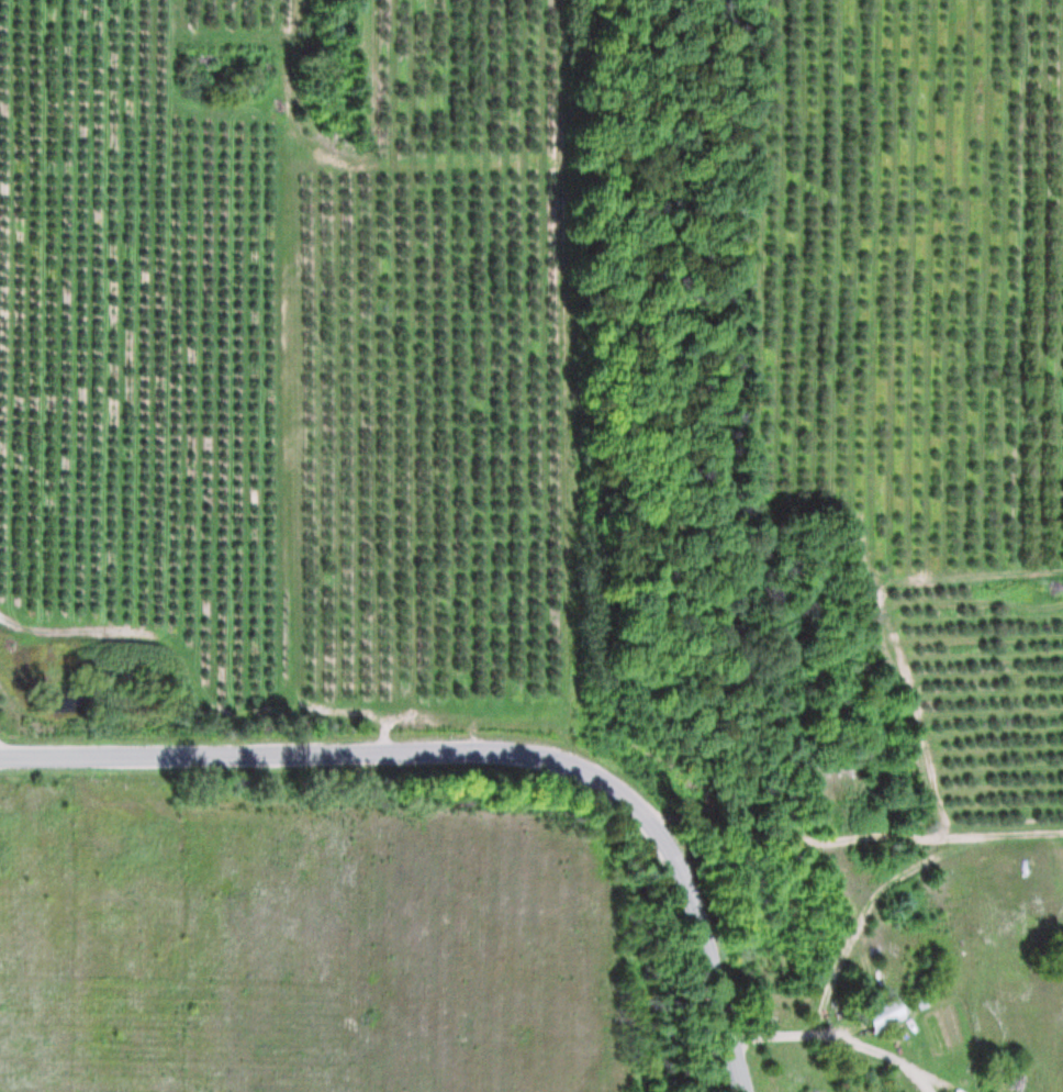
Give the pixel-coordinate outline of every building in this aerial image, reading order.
[(870,1010),(876,1029),(910,1017),(904,999),(870,1010)]
